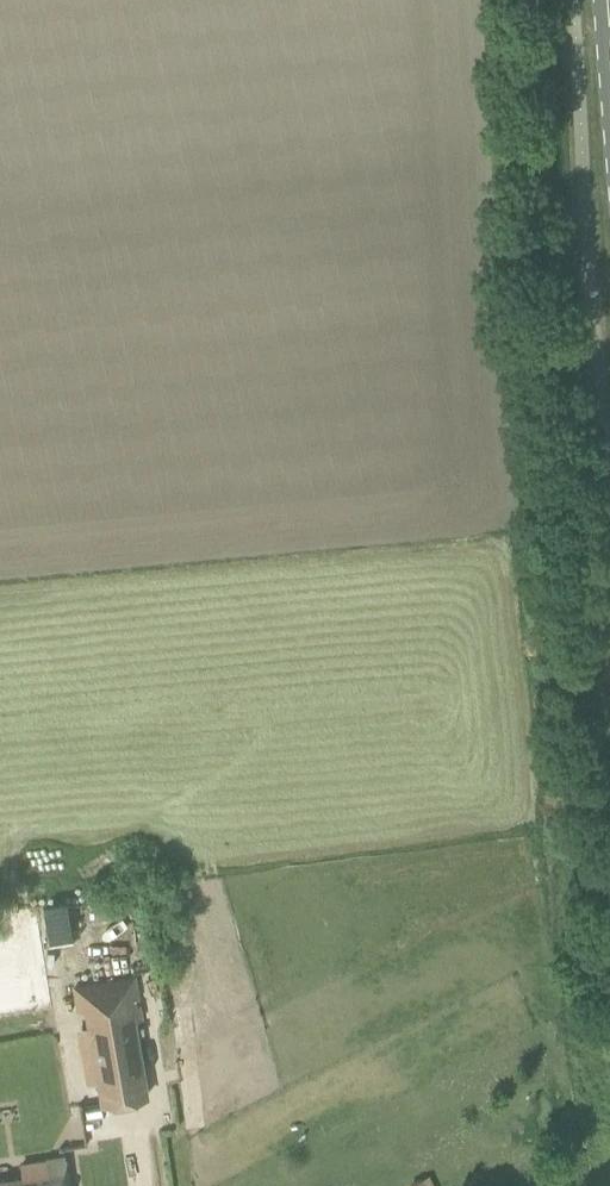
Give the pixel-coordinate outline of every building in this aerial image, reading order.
[(67,906),(43,910),(49,947),(73,943),(67,906)] [(141,1018),(134,976),(75,987),(79,1009),(86,1008),(103,1102),(147,1094),(134,1019),(141,1018)] [(64,1158),(22,1164),(24,1176),(0,1180),(0,1185),(68,1185),(64,1158)] [(423,1177),(408,1184),(409,1185),(427,1185),(423,1177)]
